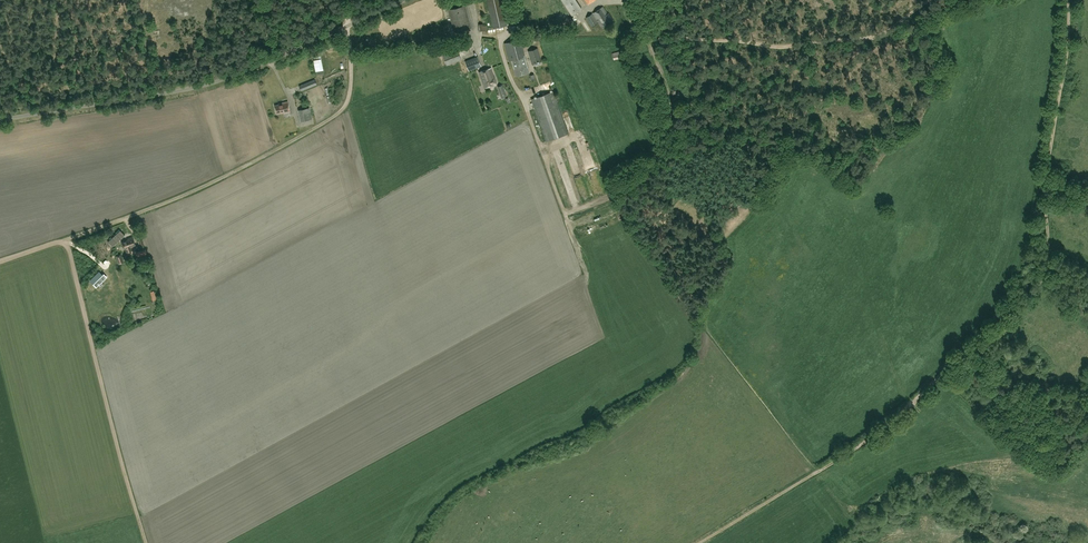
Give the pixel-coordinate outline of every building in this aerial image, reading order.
[(502,0),(486,0),(493,28),(507,25),(502,0)] [(572,15),(582,9),(576,0),(562,0),(572,15)] [(467,5),(448,10),(454,32),(473,27),(467,5)] [(603,6),(586,17),(592,27),(598,23),(602,28),(614,21),(609,13),(608,13),(603,6)] [(519,32),(522,30),(523,28),(522,22),(516,21),(511,24),(512,30),(519,32)] [(509,61),(511,60),(516,76),(529,72),(520,39),(504,43),(509,61)] [(532,64),(538,63),(542,62),(538,48),(528,51),(532,64)] [(443,56),(447,65),(461,59),(458,50),(443,56)] [(614,60),(622,58),(620,51),(612,53),(614,60)] [(478,56),(465,61),(469,71),(481,66),(478,56)] [(491,68),(479,72),(485,88),(497,84),(494,76),(491,68)] [(317,85),(316,80),(315,78),(314,79),(299,85),(301,91),(317,85)] [(507,96),(502,85),(497,87),(502,98),(507,96)] [(553,91),(531,99),(546,141),(568,134),(553,91)] [(279,103),(279,104),(275,105),(277,113),(284,111),(284,113),(290,111),(288,101),(279,103)] [(312,119),(310,108),(298,110),(301,121),(312,119)] [(560,150),(556,152),(560,163),(564,161),(560,150)] [(122,242),(124,248),(125,248),(126,252),(132,250),(131,247),(135,246),(132,237),(128,239),(128,240),(122,242)] [(138,257),(146,254),(144,249),(135,252),(138,257)] [(115,256),(118,264),(124,262),(121,253),(115,256)] [(95,282),(98,285),(107,277),(103,273),(102,275),(98,272),(90,280),(93,284),(95,282)]
